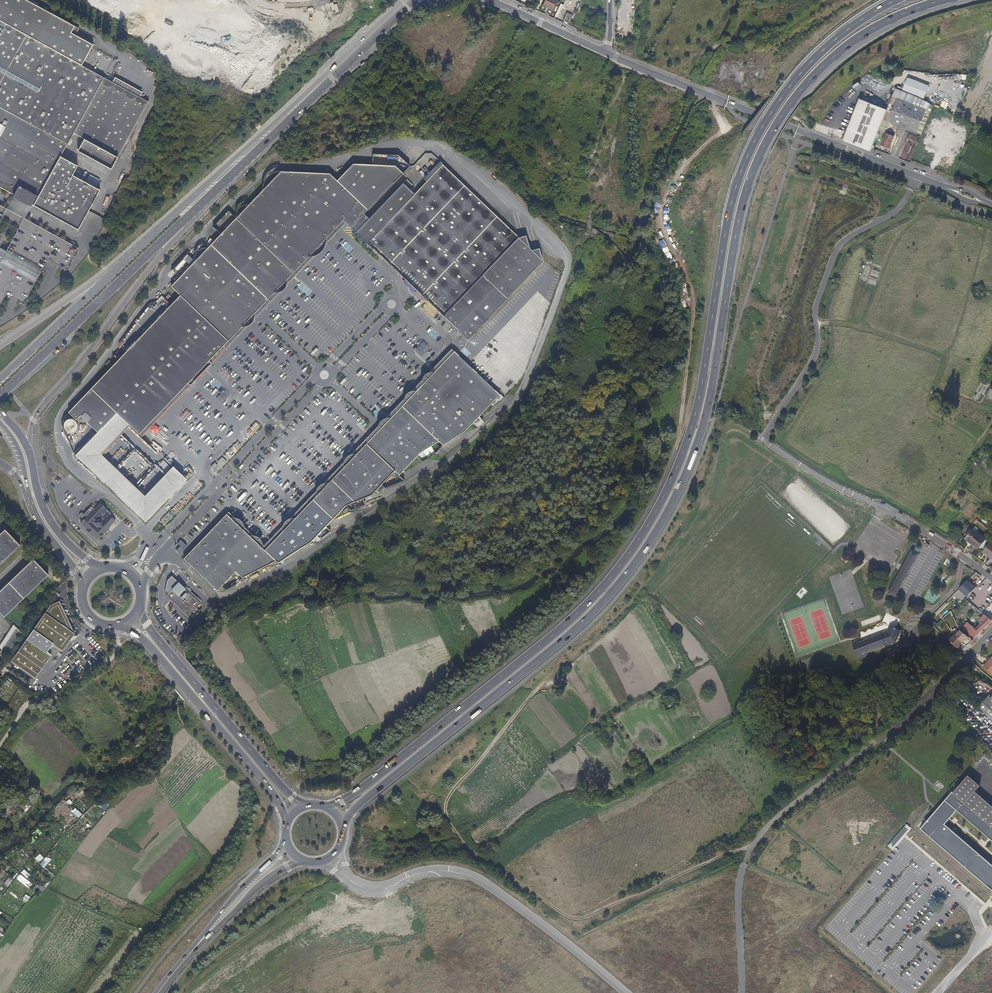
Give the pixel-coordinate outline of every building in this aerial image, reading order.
[(16,195),(15,198),(33,208),(34,205),(80,230),(102,190),(74,175),(79,166),(68,160),(65,164),(59,161),(75,133),(86,139),(79,151),(113,169),(149,103),(82,67),(93,46),(71,34),(75,28),(26,0),(0,0),(0,187),(16,195)] [(556,0),(555,0),(545,0),(542,5),(552,9),(556,0)] [(332,13),(339,12),(337,3),(330,4),(332,13)] [(923,100),(929,86),(907,77),(902,91),(904,91),(918,97),(923,100)] [(918,97),(904,91),(902,91),(895,88),(892,96),(892,97),(897,98),(927,109),(929,103),(923,100),(918,97)] [(948,104),(931,95),(928,102),(945,111),(948,104)] [(898,126),(887,121),(897,98),(892,97),(887,110),(879,130),(885,133),(885,132),(886,132),(888,133),(889,130),(892,132),(896,133),(898,126)] [(917,133),(927,109),(897,98),(887,121),(898,126),(917,133)] [(887,110),(859,99),(843,140),(871,151),(879,130),(887,110)] [(947,110),(954,114),(959,106),(951,102),(947,110)] [(926,125),(933,105),(929,103),(927,109),(917,133),(921,135),(926,125)] [(890,148),(894,136),(891,134),(888,133),(886,132),(881,145),(890,148)] [(399,156),(374,154),(373,164),(394,165),(404,174),(411,167),(411,166),(399,156)] [(444,165),(441,162),(424,179),(427,182),(444,165)] [(171,286),(180,294),(69,412),(94,436),(116,412),(130,425),(139,434),(188,383),(209,361),(344,221),(346,223),(352,228),(369,211),(404,174),(394,165),(373,164),(354,164),(339,180),(338,181),(333,176),(330,174),(281,171),(237,217),(221,234),(195,261),(179,277),(171,286)] [(369,211),(352,228),(374,250),(377,247),(410,278),(419,287),(447,313),(444,317),(445,318),(459,331),(468,340),(543,262),(540,249),(531,249),(527,236),(520,238),(444,165),(427,182),(415,195),(404,184),(374,215),(369,211)] [(404,183),(410,188),(413,185),(407,179),(404,183)] [(33,208),(15,198),(9,209),(27,219),(33,208)] [(6,293),(24,302),(47,259),(65,268),(77,246),(27,219),(9,209),(0,204),(0,304),(6,293)] [(237,217),(229,211),(214,227),(221,234),(237,217)] [(377,247),(374,250),(407,281),(410,278),(377,247)] [(195,261),(188,254),(172,270),(179,277),(195,261)] [(407,281),(406,283),(415,292),(416,290),(419,287),(410,278),(407,281)] [(419,287),(416,290),(444,317),(447,313),(419,287)] [(445,318),(443,320),(457,333),(459,331),(445,318)] [(528,367),(536,338),(533,336),(538,335),(536,333),(533,336),(529,332),(524,330),(524,333),(523,337),(520,338),(519,342),(516,338),(514,339),(508,340),(507,338),(504,341),(504,344),(509,349),(510,345),(509,341),(513,340),(514,341),(516,359),(518,353),(519,358),(525,365),(526,360),(527,359),(528,367)] [(416,391),(367,443),(265,550),(256,542),(227,514),(203,538),(184,559),(217,591),(222,586),(236,572),(242,578),(276,561),(278,563),(311,542),(317,536),(326,527),(346,506),(363,499),(372,495),(381,485),(386,480),(395,471),(400,476),(403,473),(418,457),(421,453),(439,442),(443,446),(459,436),(465,432),(487,410),(500,395),(463,359),(455,352),(416,391)] [(212,363),(209,361),(188,383),(191,386),(212,363)] [(116,412),(94,436),(76,455),(80,459),(89,468),(102,454),(130,425),(116,412)] [(361,418),(358,423),(364,428),(368,424),(361,418)] [(74,419),(62,422),(66,435),(78,431),(74,419)] [(436,453),(443,446),(439,442),(421,453),(418,457),(422,462),(436,453)] [(102,454),(89,468),(132,509),(145,496),(102,454)] [(187,480),(173,467),(145,496),(132,509),(146,522),(187,480)] [(385,489),(393,486),(405,481),(400,476),(395,471),(386,480),(381,485),(385,489)] [(366,505),(363,499),(346,506),(351,511),(366,505)] [(80,522),(80,523),(87,529),(86,529),(92,535),(93,535),(97,539),(103,533),(104,534),(110,529),(109,528),(115,521),(109,515),(111,513),(106,509),(100,503),(93,510),(91,508),(92,507),(91,506),(81,517),(84,519),(80,522)] [(327,527),(326,527),(317,536),(320,539),(331,531),(327,527)] [(987,542),(969,528),(963,536),(980,551),(981,551),(987,542)] [(5,530),(0,534),(0,565),(20,546),(5,530)] [(181,540),(181,539),(174,547),(180,553),(187,545),(181,540)] [(988,541),(987,542),(981,551),(991,559),(991,544),(988,541)] [(897,593),(918,554),(912,550),(909,554),(911,555),(910,557),(909,556),(906,560),(908,561),(905,566),(903,565),(901,570),(902,571),(901,573),(899,573),(890,590),(897,593)] [(0,591),(0,613),(4,618),(21,601),(48,575),(33,559),(21,571),(5,586),(0,591)] [(945,564),(953,568),(955,564),(947,560),(945,564)] [(242,578),(236,572),(222,586),(226,590),(235,585),(242,578)] [(178,582),(179,583),(200,603),(201,603),(202,602),(180,581),(179,581),(178,582)] [(967,597),(975,589),(967,581),(959,589),(967,597)] [(175,586),(168,593),(166,595),(168,597),(174,603),(188,616),(200,603),(179,583),(176,586),(175,586)] [(991,588),(991,584),(991,583),(983,593),(986,596),(991,588)] [(991,618),(991,588),(986,596),(980,603),(976,608),(984,614),(990,620),(991,618)] [(980,603),(970,594),(966,600),(976,608),(980,603)] [(50,605),(9,660),(32,677),(50,654),(47,653),(53,645),(60,651),(73,634),(59,601),(50,605)] [(979,633),(987,626),(989,624),(991,621),(990,620),(984,614),(981,619),(983,622),(975,629),(967,622),(962,628),(974,638),(979,633)] [(867,653),(896,642),(901,631),(890,626),(887,632),(862,641),(861,638),(852,642),(858,659),(868,656),(867,653)] [(14,630),(2,649),(0,652),(0,656),(2,658),(18,635),(20,631),(16,628),(14,630)] [(962,643),(968,637),(960,630),(955,636),(962,643)] [(20,631),(18,635),(2,658),(4,659),(22,632),(20,631)] [(957,648),(962,643),(955,636),(954,635),(949,641),(957,648)] [(983,667),(991,657),(991,656),(982,666),(983,667)] [(991,657),(983,667),(991,674),(991,657)] [(979,707),(991,722),(991,696),(990,694),(979,707)] [(991,841),(991,807),(975,792),(980,786),(968,776),(953,793),(952,792),(945,800),(957,811),(988,838),(991,841)] [(945,800),(921,828),(991,889),(991,865),(945,824),(957,811),(945,800)] [(85,833),(89,830),(82,822),(78,825),(85,833)] [(894,851),(910,827),(905,823),(889,847),(894,851)] [(53,859),(58,853),(63,856),(66,852),(56,845),(48,856),(53,859)] [(40,854),(34,858),(39,863),(44,858),(40,854)] [(23,869),(20,872),(27,878),(30,874),(23,869)] [(29,888),(33,884),(20,874),(16,878),(29,888)] [(18,881),(14,887),(24,894),(28,889),(18,881)] [(42,892),(45,888),(38,883),(36,887),(42,892)]
